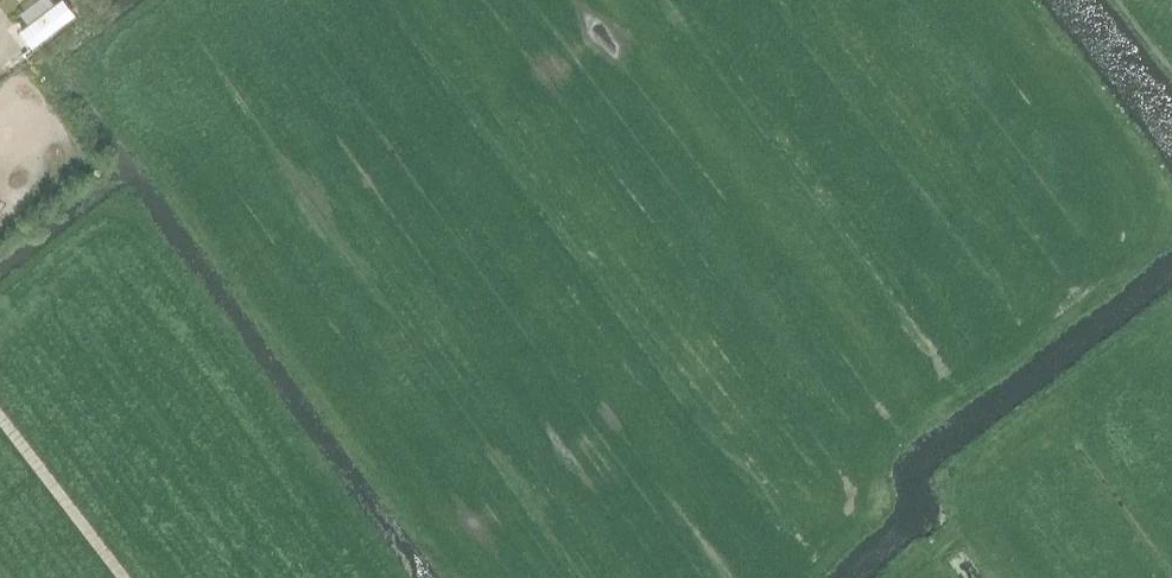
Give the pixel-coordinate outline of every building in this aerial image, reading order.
[(38,40),(68,17),(55,0),(51,0),(23,22),(38,40)]
